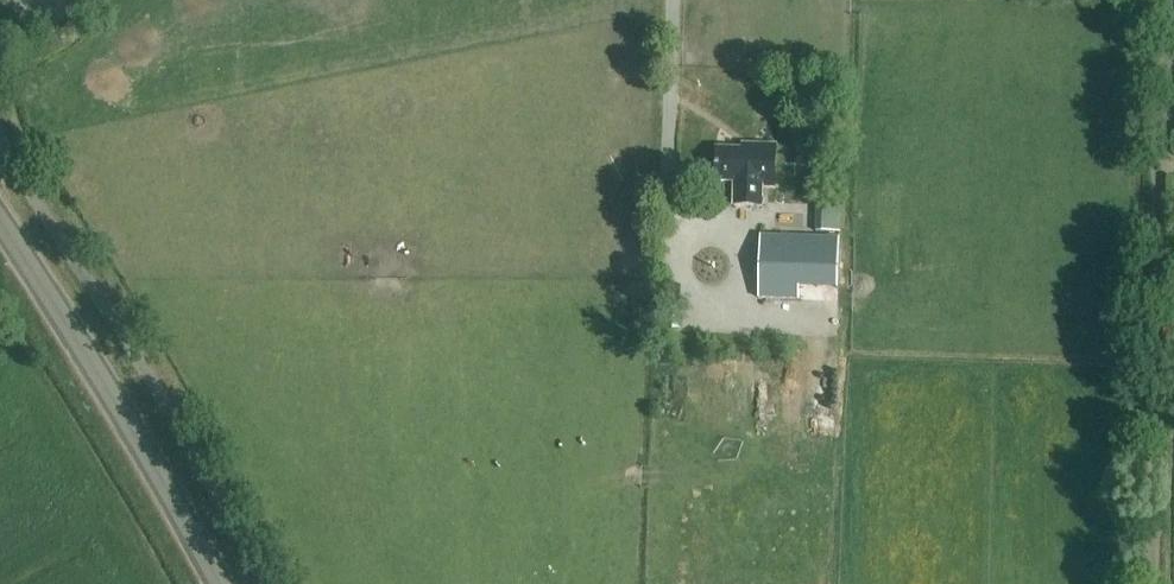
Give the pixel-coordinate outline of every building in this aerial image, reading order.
[(779,103),(779,119),(793,119),(794,103),(779,103)] [(717,150),(716,183),(734,184),(734,207),(762,208),(763,189),(775,190),(776,147),(743,146),(743,151),(717,150)] [(838,290),(840,238),(760,235),(758,300),(799,302),(800,288),(838,290)]
